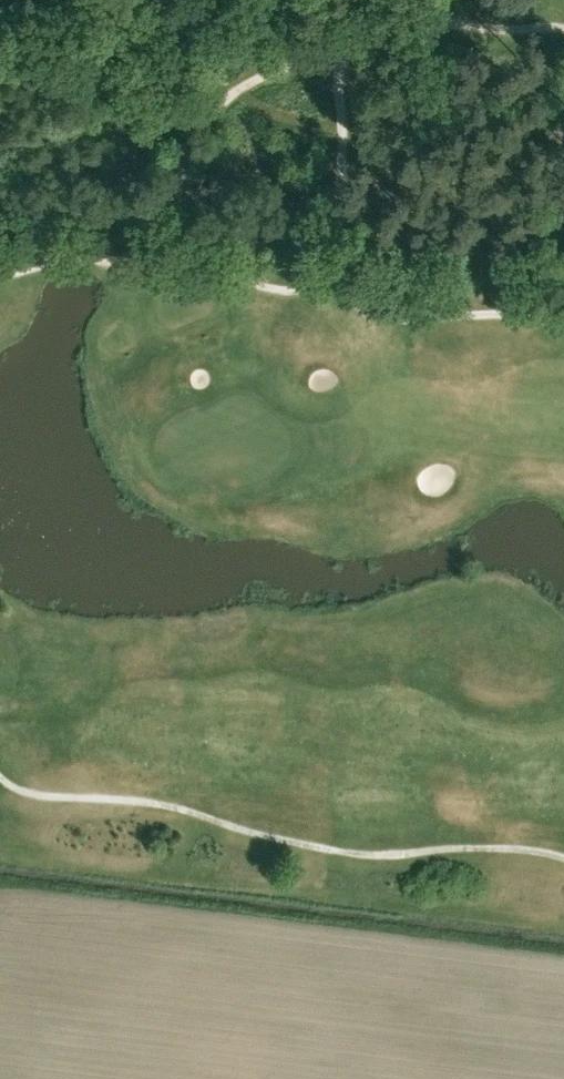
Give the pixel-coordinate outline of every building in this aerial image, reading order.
[(328,382),(324,362),(308,365),(311,385),(328,382)]
